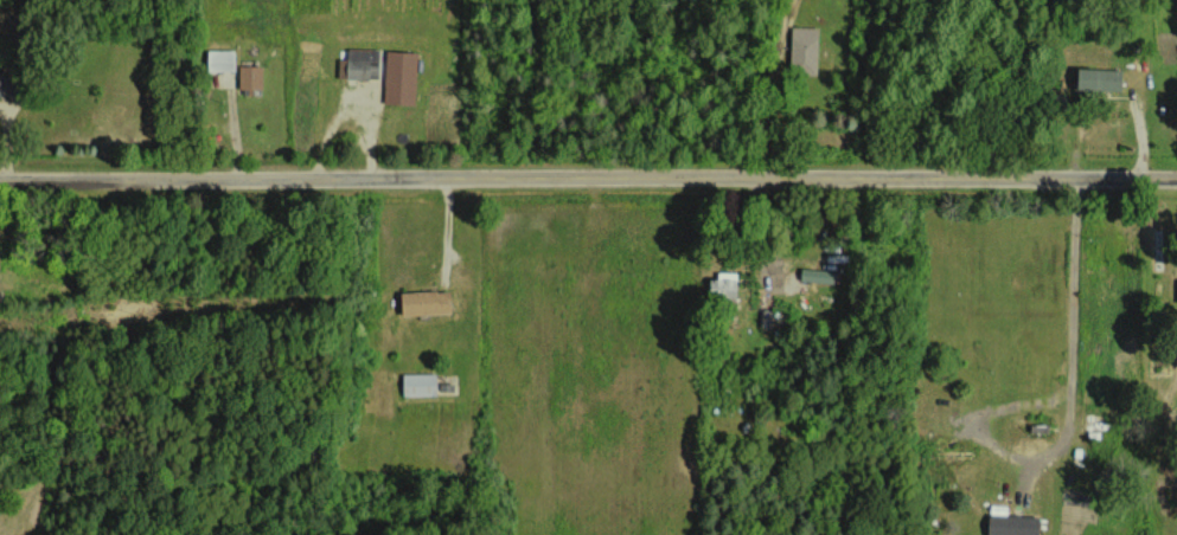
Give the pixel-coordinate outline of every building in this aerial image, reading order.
[(816,75),(817,27),(792,27),(791,74),(816,75)] [(345,78),(377,78),(378,49),(346,48),(345,78)] [(232,49),(206,50),(206,70),(232,70),(232,49)] [(416,51),(385,50),(383,102),(414,103),(416,51)] [(1120,69),(1075,67),(1074,89),(1119,90),(1120,69)] [(834,282),(835,270),(800,268),(799,280),(834,282)] [(716,278),(707,277),(706,304),(734,305),(735,272),(716,272),(716,278)] [(399,291),(400,314),(448,313),(447,290),(399,291)] [(434,373),(401,374),(402,396),(434,395),(434,373)] [(986,514),(985,534),(1035,534),(1036,515),(986,514)]
